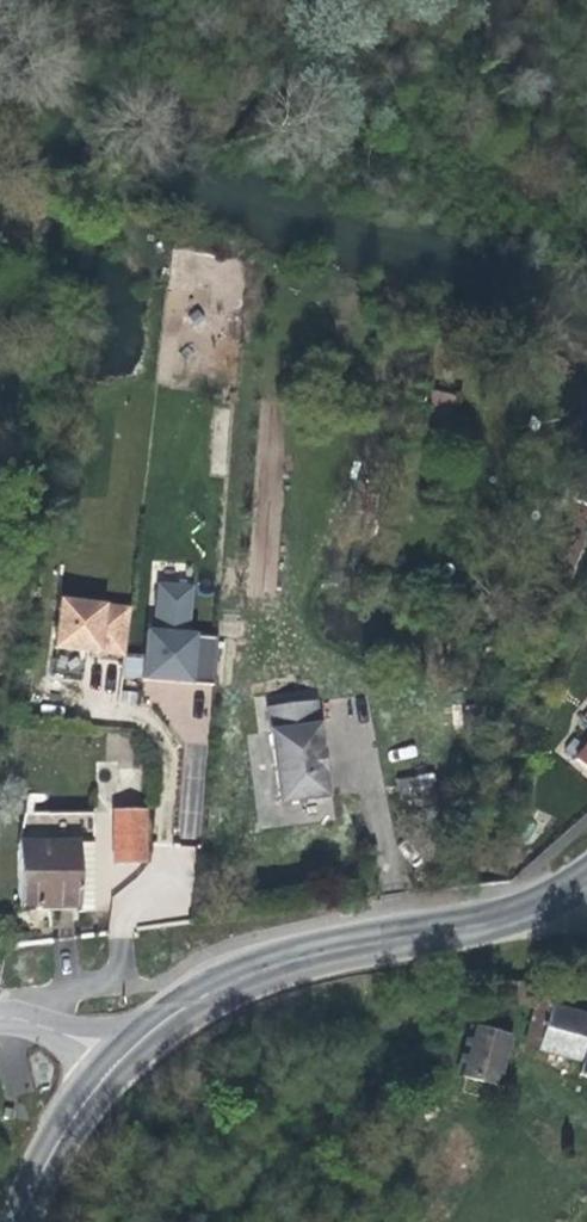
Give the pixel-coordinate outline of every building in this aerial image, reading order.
[(445,431),(453,395),(432,390),(424,427),(445,431)] [(145,627),(141,675),(212,681),(215,634),(195,632),(192,626),(196,581),(160,581),(155,628),(145,627)] [(55,650),(126,656),(130,602),(59,596),(55,650)] [(279,803),(327,797),(324,773),(326,772),(323,750),(321,750),(315,701),(267,708),(279,803)] [(574,760),(586,771),(586,745),(574,760)] [(145,859),(144,812),(114,813),(115,861),(145,859)] [(80,905),(80,843),(18,843),(18,904),(57,905),(80,905)] [(518,1036),(537,1042),(547,1002),(544,988),(482,971),(478,987),(528,999),(518,1036)] [(568,1006),(547,1002),(537,1042),(572,1053),(568,1066),(586,1071),(586,1011),(568,1006)] [(505,1033),(469,1021),(455,1065),(493,1077),(505,1033)]
